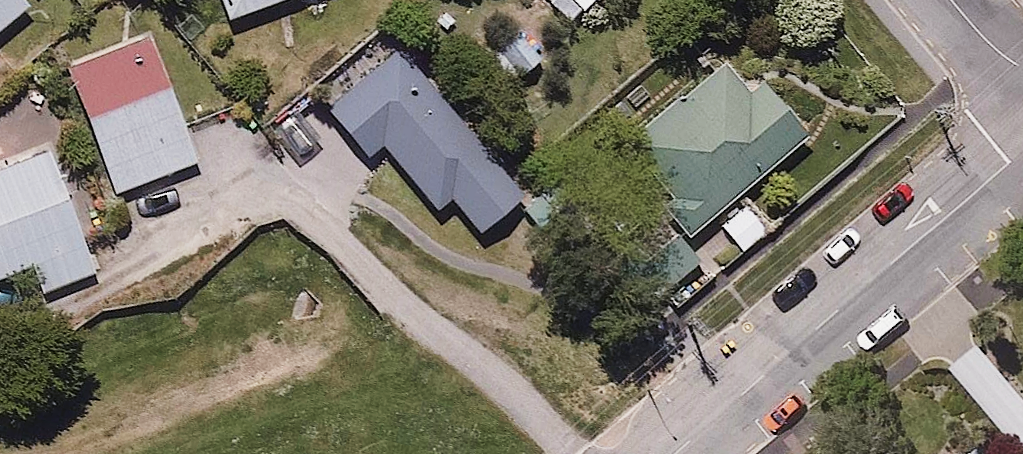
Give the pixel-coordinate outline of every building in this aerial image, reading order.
[(31,9),(24,0),(0,0),(0,33),(31,9)] [(226,15),(267,0),(220,0),(226,15)] [(574,19),(593,0),(555,0),(574,19)] [(151,29),(57,64),(108,201),(202,166),(151,29)] [(368,152),(377,140),(432,206),(444,195),(476,233),(526,192),(395,36),(355,70),(362,79),(330,106),(368,152)] [(621,130),(672,192),(658,203),(679,230),(694,218),(698,224),(795,145),(790,139),(803,128),(762,77),(748,88),(717,51),(621,130)] [(42,140),(0,158),(0,276),(31,263),(42,291),(96,269),(42,140)] [(992,436),(971,453),(1008,453),(992,436)]
